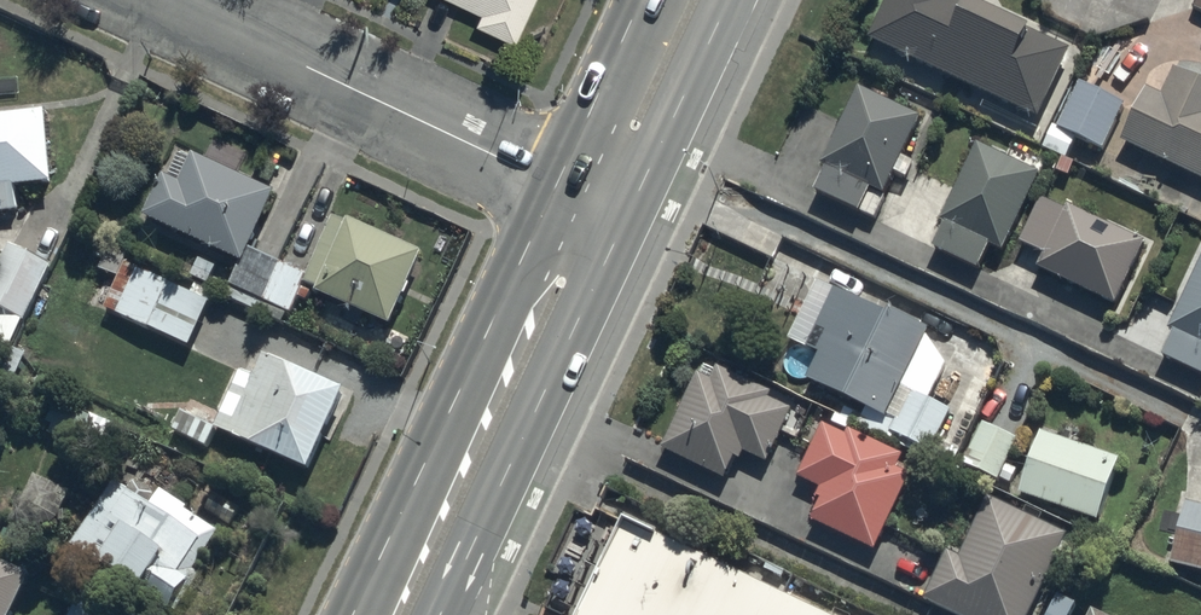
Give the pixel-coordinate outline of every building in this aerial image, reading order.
[(478,11),(474,21),(517,40),(535,0),(454,0),(478,11)] [(1037,121),(1070,52),(961,0),(887,0),(867,40),(1037,121)] [(1200,175),(1200,77),(1174,65),(1161,93),(1149,88),(1125,141),(1200,175)] [(1058,129),(1052,126),(1041,150),(1067,162),(1077,140),(1103,151),(1124,104),(1078,84),(1058,129)] [(857,91),(821,166),(826,169),(815,193),(874,221),(896,176),(906,181),(914,165),(902,159),(920,121),(857,91)] [(14,191),(51,188),(46,117),(0,120),(0,215),(16,214),(14,191)] [(977,270),(988,246),(1003,253),(1039,175),(978,146),(941,223),(946,225),(935,250),(977,270)] [(179,185),(163,177),(143,222),(240,265),(230,289),(232,290),(227,301),(282,325),(288,313),(289,313),(306,276),(250,251),(275,194),(191,157),(179,185)] [(1040,201),(1020,244),(1044,256),(1037,271),(1115,308),(1145,244),(1068,208),(1066,213),(1040,201)] [(336,220),(304,286),(315,291),(314,294),(388,329),(423,258),(348,222),(346,225),(336,220)] [(0,262),(0,313),(24,325),(52,268),(8,246),(0,262)] [(90,305),(189,348),(210,301),(139,270),(137,273),(123,266),(128,255),(108,247),(98,270),(104,273),(90,305)] [(1170,325),(1175,327),(1162,355),(1200,372),(1200,259),(1170,325)] [(835,293),(805,350),(819,357),(806,381),(884,422),(929,336),(889,315),(886,320),(835,293)] [(215,432),(308,473),(343,394),(263,358),(255,377),(239,370),(215,425),(182,410),(172,432),(208,448),(215,432)] [(710,383),(699,378),(662,451),(724,482),(735,459),(740,462),(744,454),(766,465),(792,413),(768,401),(770,396),(717,369),(710,383)] [(910,393),(890,434),(931,454),(951,414),(910,393)] [(963,467),(998,483),(1016,442),(981,426),(963,467)] [(811,523),(874,552),(909,478),(896,472),(902,458),(850,433),(847,439),(822,428),(798,479),(820,490),(816,500),(820,502),(811,523)] [(1040,433),(1018,496),(1097,525),(1120,462),(1040,433)] [(70,494),(33,477),(15,517),(53,534),(70,494)] [(69,546),(168,614),(169,614),(190,586),(186,583),(219,535),(188,514),(190,511),(161,491),(156,498),(133,482),(127,491),(114,482),(69,546)] [(958,558),(947,552),(922,602),(948,614),(1029,614),(1067,537),(988,498),(958,558)] [(1200,573),(1200,507),(1187,503),(1171,566),(1200,573)] [(582,614),(824,614),(627,522),(582,614)] [(30,579),(0,565),(0,614),(13,614),(30,579)] [(1080,606),(1062,596),(1052,614),(1075,614),(1080,606)] [(69,614),(102,614),(76,602),(69,614)]
